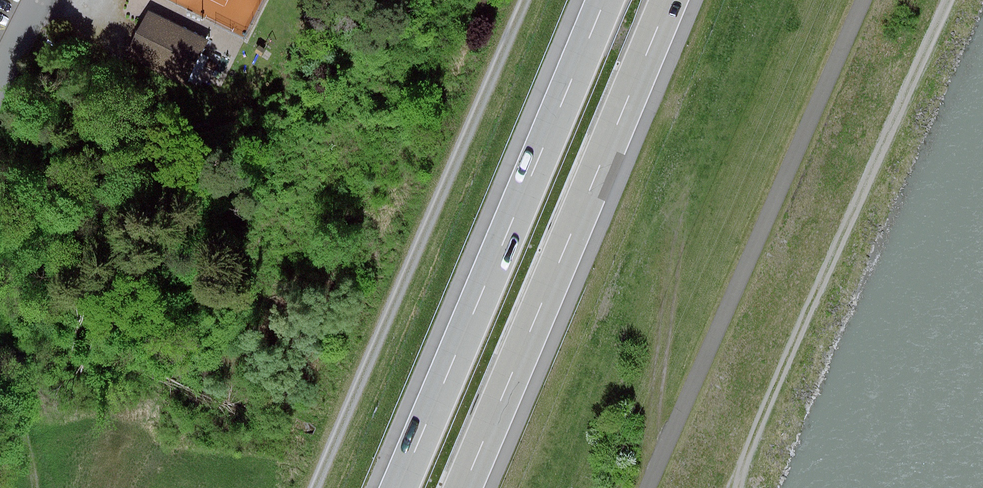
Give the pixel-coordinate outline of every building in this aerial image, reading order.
[(152,17),(131,54),(187,82),(203,40),(152,17)]
